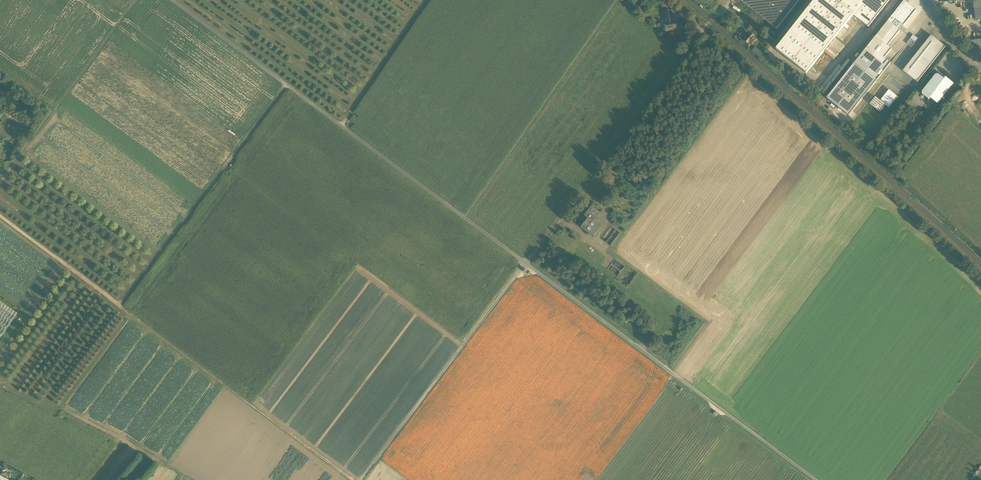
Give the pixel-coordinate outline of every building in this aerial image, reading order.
[(776,29),(799,0),(740,0),(776,29)] [(797,23),(827,47),(853,15),(853,14),(835,0),(815,0),(797,23)] [(853,14),(853,15),(868,27),(890,0),(835,0),(853,14)] [(916,10),(904,1),(888,21),(897,28),(901,24),(904,26),(916,10)] [(975,19),(980,18),(980,1),(973,2),(975,19)] [(666,23),(667,30),(679,29),(678,21),(673,22),(666,23)] [(855,63),(877,81),(891,63),(884,58),(891,49),(888,46),(900,31),(897,28),(888,21),(855,63)] [(806,73),(827,47),(797,23),(776,49),(806,73)] [(749,43),(751,45),(757,39),(751,33),(749,36),(747,34),(744,36),(742,38),(743,39),(748,44),(749,43)] [(903,71),(917,82),(945,47),(931,35),(903,71)] [(906,44),(911,47),(915,43),(910,39),(906,44)] [(753,50),(761,57),(763,54),(755,47),(753,50)] [(855,63),(827,98),(849,116),(877,81),(855,63)] [(932,102),(936,105),(937,103),(937,104),(953,84),(945,77),(944,79),(938,74),(935,75),(922,92),(922,95),(928,100),(930,98),(934,100),(932,102)] [(870,104),(880,112),(885,105),(889,108),(898,97),(889,90),(880,101),(875,97),(870,104)] [(576,227),(592,240),(599,231),(592,226),(600,217),(590,209),(576,227)] [(623,263),(613,263),(613,269),(617,269),(617,273),(617,271),(623,270),(623,263)] [(17,314),(0,302),(0,339),(17,314)]
